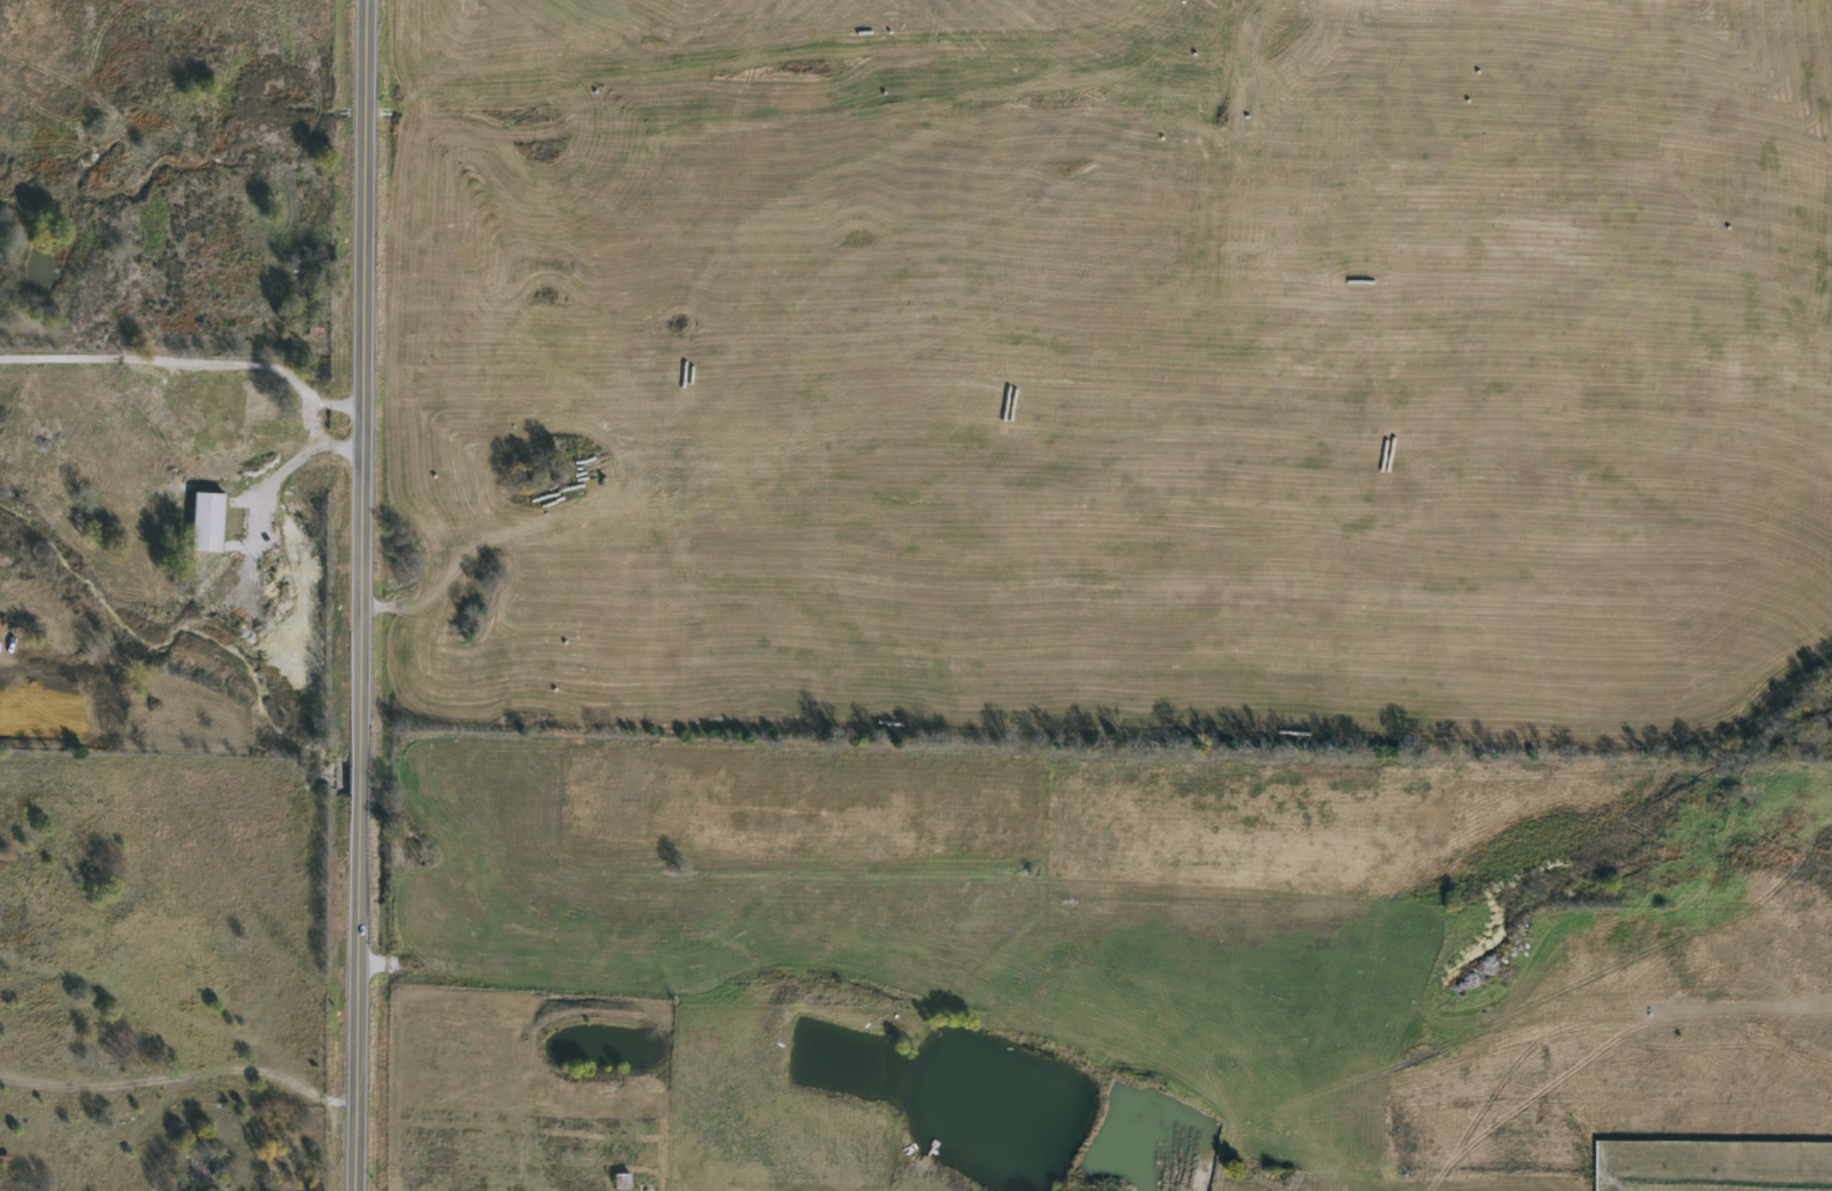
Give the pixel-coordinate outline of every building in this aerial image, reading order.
[(289,272),(289,261),(314,261),(314,272),(289,272)] [(186,552),(187,492),(219,492),(217,552),(186,552)] [(611,1175),(625,1175),(625,1189),(611,1189),(611,1175)]
